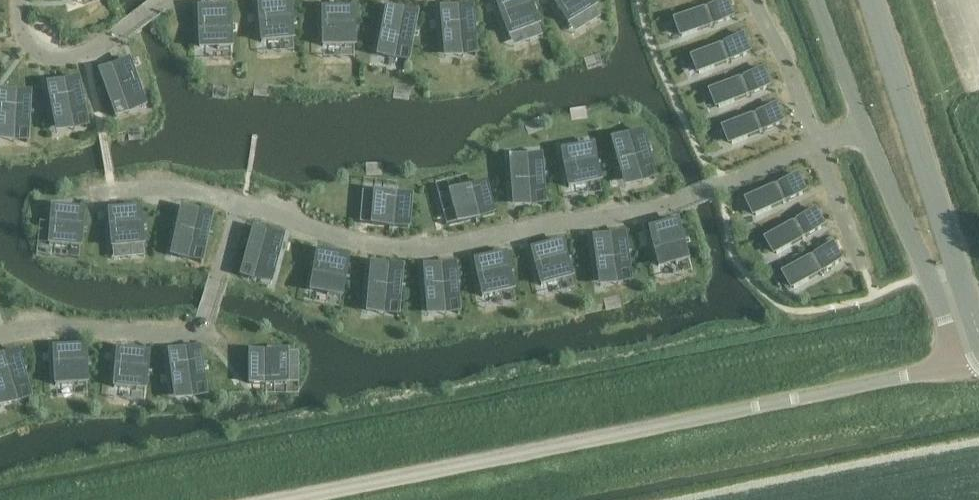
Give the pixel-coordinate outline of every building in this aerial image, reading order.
[(509,37),(538,26),(528,0),(501,0),(496,2),(509,37)] [(567,24),(594,8),(589,0),(553,0),(567,24)] [(727,1),(675,20),(681,37),(733,19),(727,1)] [(258,6),(261,43),(292,40),(289,3),(258,6)] [(475,44),(471,7),(440,10),(443,47),(475,44)] [(198,10),(199,47),(217,46),(217,50),(231,49),(229,12),(217,12),(217,9),(198,10)] [(410,51),(417,14),(386,9),(379,45),(410,51)] [(322,10),(322,47),(354,47),(354,10),(322,10)] [(743,36),(692,57),(699,74),(750,54),(743,36)] [(111,107),(140,96),(128,61),(99,72),(111,107)] [(763,70),(712,91),(719,108),(770,88),(763,70)] [(54,122),(85,116),(78,79),(47,85),(54,122)] [(28,131),(30,94),(0,92),(0,129),(28,131)] [(776,106),(725,127),(732,145),(783,124),(776,106)] [(652,168),(641,132),(611,141),(622,177),(652,168)] [(599,182),(592,146),(561,152),(569,188),(599,182)] [(543,193),(540,156),(509,159),(512,196),(543,193)] [(798,176),(748,199),(756,217),(806,193),(798,176)] [(493,214),(485,184),(449,193),(457,224),(493,214)] [(408,228),(411,197),(374,194),(371,225),(408,228)] [(80,248),(83,211),(52,208),(49,245),(80,248)] [(143,246),(140,209),(109,211),(112,248),(143,246)] [(211,215),(181,209),(173,245),(204,252),(211,215)] [(815,211),(767,239),(777,255),(824,227),(815,211)] [(649,231),(658,267),(675,262),(676,265),(689,261),(680,225),(667,229),(667,226),(649,231)] [(243,265),(273,273),(283,237),(253,229),(243,265)] [(629,271),(624,234),(593,239),(598,275),(629,271)] [(531,250),(541,286),(571,278),(562,242),(531,250)] [(832,245),(785,273),(794,289),(842,262),(832,245)] [(317,253),(311,289),(327,292),(327,295),(341,298),(347,261),(335,259),(335,256),(317,253)] [(475,261),(482,298),(513,291),(505,255),(475,261)] [(398,305),(402,268),(371,265),(367,302),(398,305)] [(458,302),(454,265),(423,268),(426,305),(458,302)] [(53,349),(55,386),(87,385),(85,347),(53,349)] [(204,385),(199,348),(168,353),(173,390),(204,385)] [(117,351),(114,388),(145,391),(148,354),(117,351)] [(17,352),(0,357),(0,395),(27,387),(17,352)] [(286,384),(286,353),(249,353),(249,384),(286,384)]
